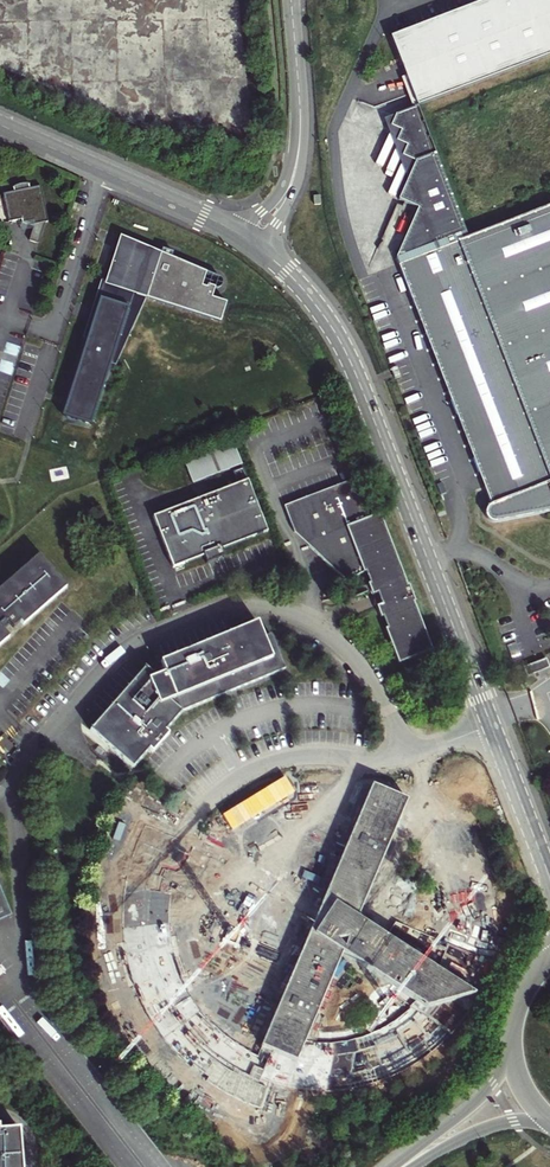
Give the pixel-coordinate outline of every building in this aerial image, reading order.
[(496,506),(494,506),(492,509),(490,512),(490,517),(492,519),(494,522),(497,523),(501,523),(549,513),(549,202),(468,234),(416,104),(342,128),(342,141),(353,141),(353,152),(364,153),(364,164),(378,164),(377,206),(399,206),(399,261),(485,479),(496,506)] [(14,183),(3,185),(9,213),(22,210),(22,214),(34,218),(29,232),(38,235),(46,214),(48,213),(41,177),(30,180),(29,175),(24,174),(20,174),(16,176),(13,179),(14,183)] [(157,259),(115,245),(105,279),(137,289),(147,292),(145,296),(219,320),(225,301),(211,296),(214,287),(201,283),(205,273),(170,257),(173,250),(162,246),(157,259)] [(137,289),(105,279),(104,281),(100,279),(83,337),(86,338),(62,414),(91,425),(111,364),(114,365),(145,296),(147,292),(137,289)] [(184,463),(192,484),(242,465),(234,444),(184,463)] [(238,484),(153,517),(173,568),(203,557),(206,563),(225,556),(222,549),(268,532),(243,468),(233,472),(238,484)] [(314,550),(322,558),(347,581),(368,574),(372,584),(371,585),(375,596),(381,594),(385,605),(379,608),(383,618),(385,618),(390,629),(388,630),(401,665),(434,653),(416,605),(417,605),(410,587),(409,587),(382,516),(368,521),(354,484),(287,509),(297,534),(307,531),(314,550)] [(307,531),(297,534),(314,550),(307,531)] [(9,637),(3,630),(7,626),(5,623),(7,621),(12,628),(20,622),(22,625),(66,587),(38,555),(0,588),(0,645),(9,637)] [(381,594),(375,596),(379,608),(385,605),(381,594)] [(145,666),(90,730),(113,750),(133,767),(149,749),(152,751),(163,739),(160,736),(181,711),(226,694),(225,692),(234,689),(235,690),(285,671),(271,636),(264,639),(258,624),(160,661),(165,673),(156,676),(145,666)] [(138,778),(146,786),(150,781),(142,774),(138,778)] [(283,993),(288,996),(264,1053),(277,1059),(265,1086),(274,1089),(292,1094),(310,1096),(328,1097),(337,1097),(356,1095),(374,1091),(391,1085),(408,1077),(424,1068),(438,1057),(452,1045),(464,1031),(475,1016),(484,1000),(492,984),(495,975),(497,966),(366,910),(410,806),(374,792),(324,912),(304,960),(283,993)] [(19,910),(0,864),(0,919),(19,910)] [(17,1131),(0,1132),(0,1166),(28,1166),(17,1131)]
